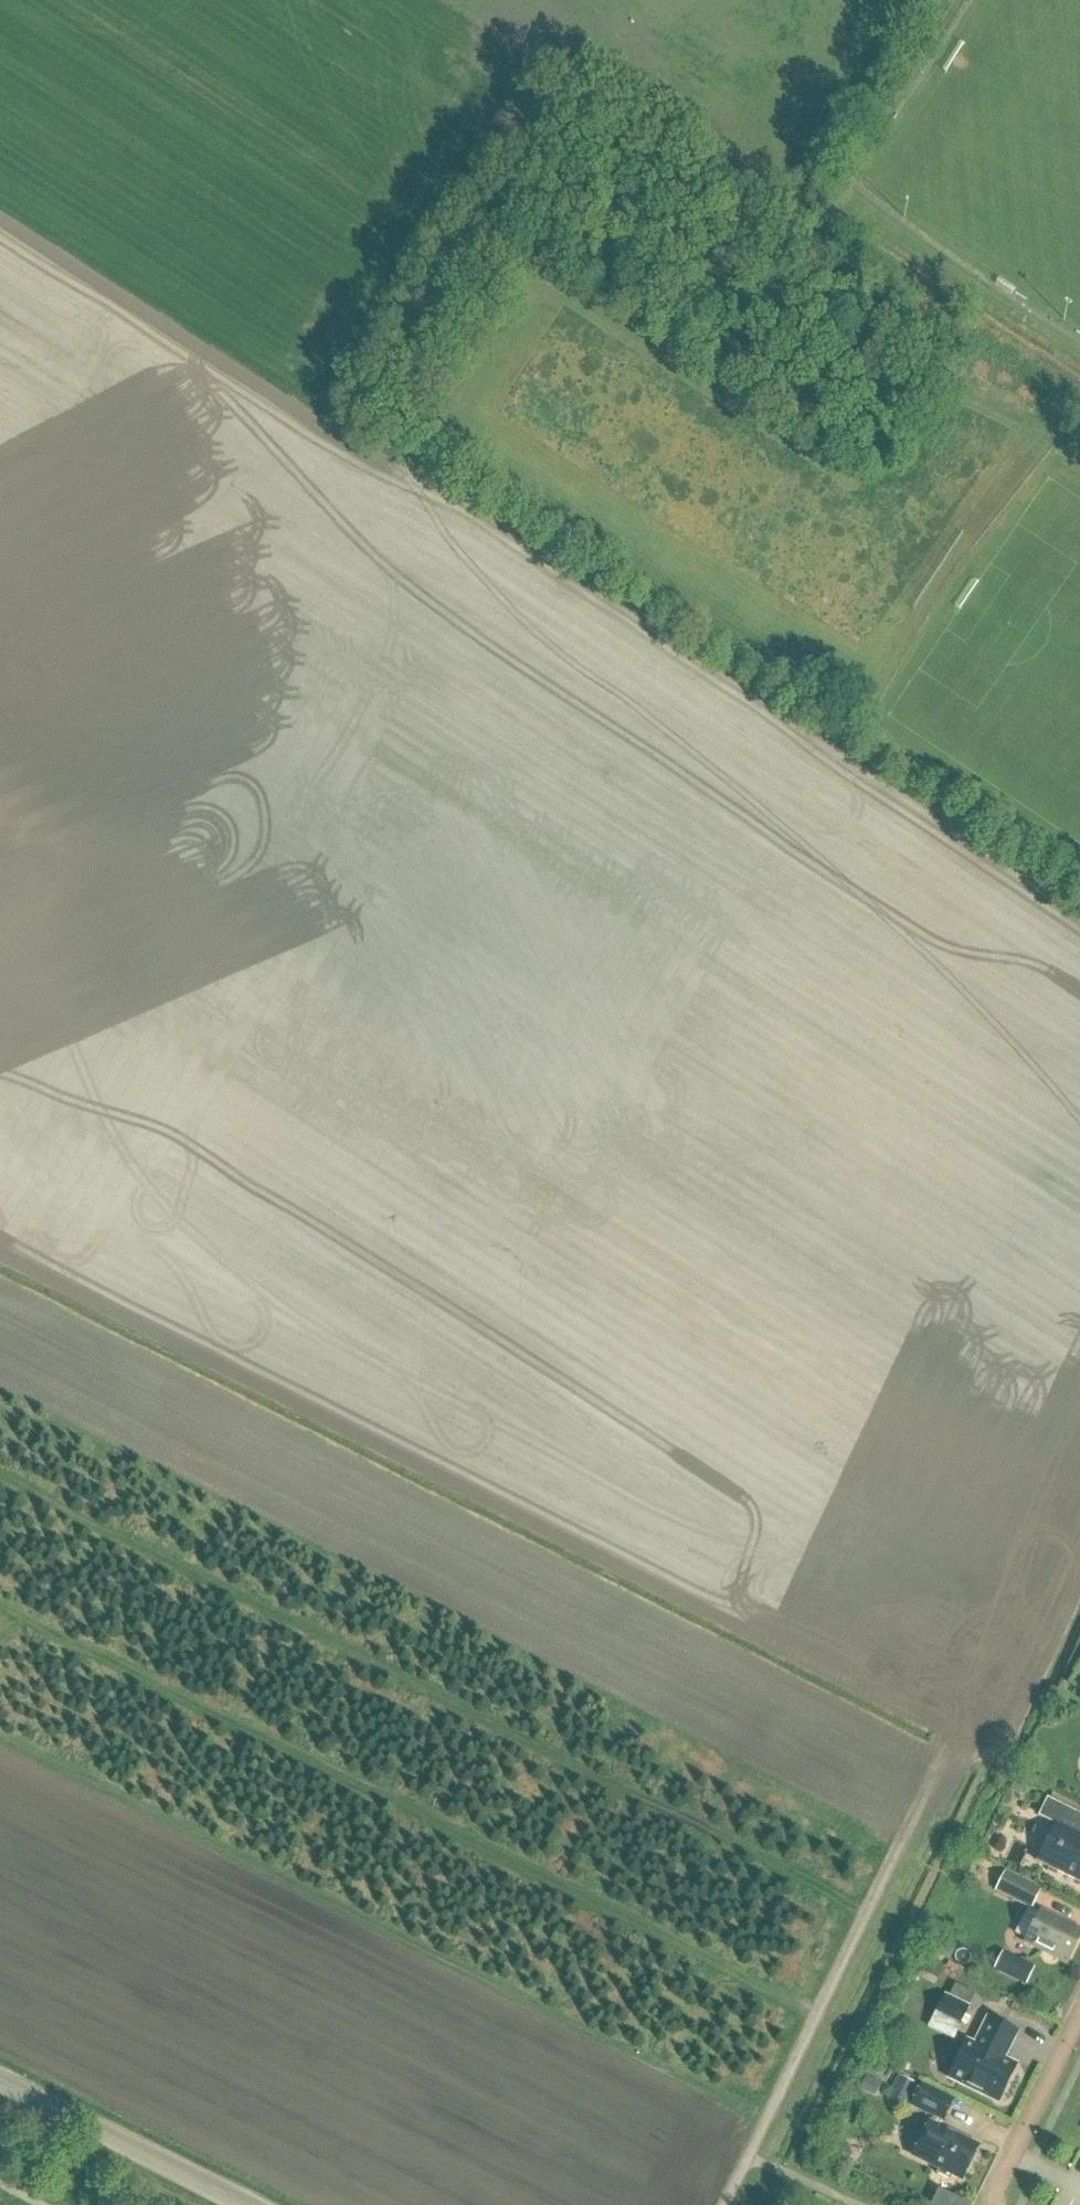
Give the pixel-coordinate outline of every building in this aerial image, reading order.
[(1067,1717),(1071,1709),(1057,1702),(1053,1710),(1067,1717)] [(1016,1778),(1011,1790),(1020,1794),(1025,1782),(1016,1778)] [(1047,1801),(1039,1818),(1055,1825),(1037,1863),(1079,1884),(1079,1817),(1047,1801)] [(1032,1910),(1042,1889),(1006,1871),(996,1892),(1032,1910)] [(1079,1937),(1079,1934),(1040,1914),(1025,1943),(1067,1963),(1079,1937)] [(994,1970),(1026,1985),(1034,1969),(1002,1953),(994,1970)] [(946,1996),(943,1995),(933,2015),(958,2027),(968,2007),(946,1996)] [(1007,2053),(1016,2033),(988,2019),(974,2047),(965,2043),(948,2079),(999,2103),(1016,2068),(999,2060),(1003,2051),(1007,2053)] [(866,2077),(860,2090),(862,2091),(874,2096),(880,2084),(868,2078),(866,2077)] [(897,2078),(887,2101),(904,2110),(915,2087),(897,2078)] [(943,2122),(952,2102),(921,2086),(911,2106),(933,2117),(913,2157),(939,2169),(936,2175),(950,2182),(953,2176),(961,2180),(976,2148),(937,2129),(941,2121),(943,2122)] [(836,2147),(833,2153),(835,2162),(838,2164),(841,2166),(842,2166),(848,2164),(851,2158),(848,2149),(843,2145),(836,2147)]
